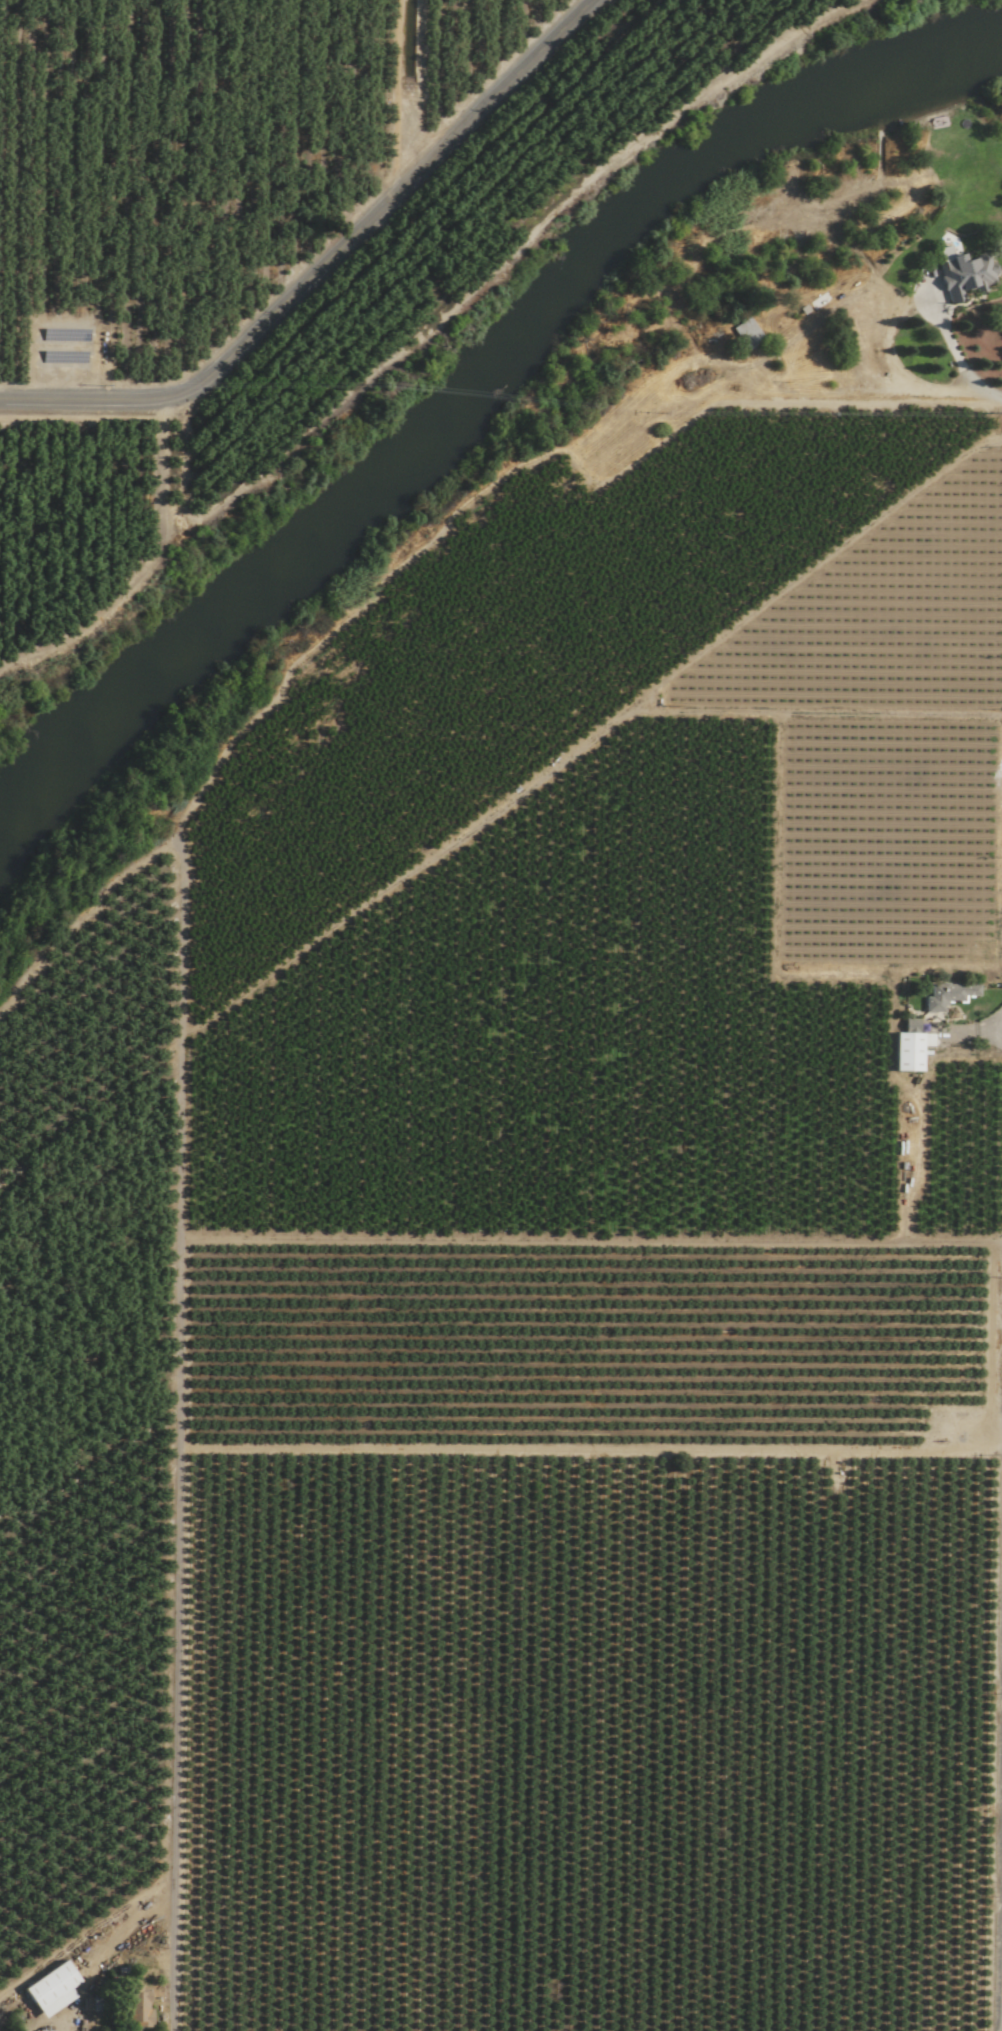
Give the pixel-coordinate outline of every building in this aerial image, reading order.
[(949,303),(965,299),(963,290),(974,287),(976,293),(987,290),(985,284),(998,281),(993,262),(990,263),(987,252),(964,258),(963,252),(953,255),(951,245),(940,248),(942,254),(938,255),(949,303)] [(732,328),(746,349),(763,338),(748,316),(732,328)] [(980,984),(929,983),(929,1011),(946,1011),(946,1002),(965,1002),(965,996),(980,996),(980,984)] [(895,1071),(922,1072),(923,1046),(933,1046),(934,1034),(896,1033),(895,1071)] [(42,2018),(75,1996),(69,1988),(79,1981),(65,1959),(22,1987),(42,2018)] [(151,2026),(151,2009),(149,2009),(149,1988),(129,1988),(129,2026),(151,2026)]
